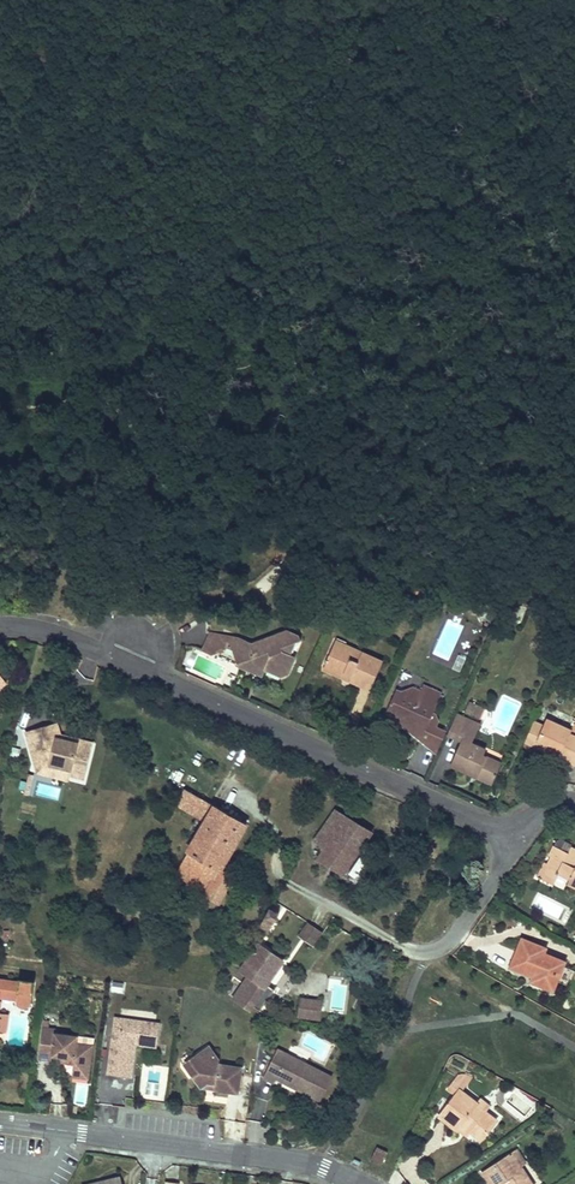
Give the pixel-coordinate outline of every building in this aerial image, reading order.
[(478,628),(445,619),(434,659),(468,668),(478,628)] [(238,666),(246,669),(261,662),(264,663),(262,668),(279,676),(287,673),(292,660),(288,658),(292,650),(296,642),(300,641),(298,636),(296,635),(286,630),(277,634),(274,642),(271,647),(259,641),(256,642),(250,645),(242,642),(236,638),(208,633),(204,642),(201,650),(210,654),(212,651),(215,652),(220,650),(227,648),(240,653),(237,660),(238,663),(238,666)] [(277,634),(259,641),(271,647),(274,642),(277,634)] [(335,642),(332,647),(336,649),(342,651),(344,646),(335,642)] [(332,647),(323,669),(342,678),(344,673),(351,677),(351,678),(358,681),(371,687),(381,662),(361,653),(357,662),(351,660),(355,651),(349,648),(344,646),(342,651),(336,649),(332,647)] [(361,653),(355,651),(351,660),(357,662),(361,653)] [(261,662),(246,669),(259,675),(262,668),(264,663),(261,662)] [(344,673),(342,678),(369,690),(371,687),(358,681),(351,678),(351,677),(344,673)] [(395,689),(386,713),(435,754),(446,729),(437,726),(439,720),(437,712),(434,711),(442,692),(423,684),(421,690),(413,687),(401,691),(395,689)] [(481,720),(485,707),(468,703),(464,716),(481,720)] [(456,739),(464,720),(456,716),(447,735),(456,739)] [(479,727),(464,720),(456,739),(461,742),(450,765),(472,776),(473,774),(492,783),(500,765),(482,757),(485,752),(470,746),(479,727)] [(525,741),(535,746),(537,741),(544,726),(534,721),(525,741)] [(537,741),(560,751),(557,757),(571,763),(574,765),(574,738),(569,735),(570,732),(547,721),(544,726),(537,741)] [(91,747),(92,743),(60,735),(57,724),(53,725),(57,737),(56,738),(91,747)] [(83,779),(91,747),(56,738),(57,737),(53,725),(25,733),(31,753),(35,752),(39,768),(49,766),(70,771),(69,776),(83,779)] [(537,741),(535,746),(557,757),(560,751),(537,741)] [(69,776),(70,771),(49,766),(39,768),(35,752),(31,753),(37,773),(68,781),(69,776)] [(38,783),(36,796),(60,801),(62,788),(38,783)] [(245,825),(184,789),(180,796),(175,805),(186,811),(205,822),(202,828),(173,878),(182,883),(205,897),(220,870),(245,825)] [(325,847),(345,817),(335,811),(320,832),(314,841),(316,842),(325,847)] [(345,817),(325,847),(321,852),(316,860),(341,875),(371,833),(345,817)] [(556,842),(554,847),(568,854),(571,848),(572,846),(560,840),(556,842)] [(544,873),(556,879),(559,874),(569,879),(567,884),(574,888),(574,858),(574,859),(569,856),(570,855),(568,854),(554,847),(549,856),(551,857),(548,865),(544,873)] [(556,879),(544,873),(548,865),(544,863),(537,876),(553,885),(556,879)] [(220,870),(205,897),(217,904),(232,877),(220,870)] [(259,925),(266,930),(267,931),(275,919),(278,915),(270,908),(259,925)] [(322,934),(308,924),(299,938),(313,948),(322,934)] [(522,939),(510,967),(533,977),(531,982),(553,991),(564,963),(543,954),(545,949),(522,939)] [(266,984),(282,960),(257,943),(248,957),(238,971),(247,977),(232,998),(249,1009),(252,1005),(259,1010),(274,989),(266,984)] [(10,954),(10,946),(0,946),(0,954),(10,954)] [(10,997),(17,999),(17,1000),(17,1002),(17,1004),(19,1005),(21,1006),(22,1007),(24,1007),(27,1006),(29,1004),(30,1001),(33,981),(19,979),(19,982),(0,980),(0,996),(10,997)] [(123,994),(124,984),(111,983),(111,993),(123,994)] [(319,1019),(322,1001),(301,998),(298,1016),(319,1019)] [(6,1031),(8,1014),(0,1013),(0,1031),(6,1031)] [(156,1043),(159,1023),(114,1017),(107,1074),(130,1077),(132,1059),(122,1058),(123,1049),(129,1050),(130,1040),(156,1043)] [(51,1056),(55,1057),(55,1054),(61,1054),(61,1057),(60,1062),(73,1064),(78,1070),(88,1071),(92,1044),(76,1042),(77,1035),(54,1032),(55,1028),(41,1026),(37,1059),(50,1061),(51,1056)] [(122,1058),(132,1059),(134,1043),(156,1046),(156,1043),(130,1040),(129,1050),(123,1049),(122,1058)] [(205,1057),(213,1051),(209,1045),(201,1051),(205,1057)] [(332,1076),(276,1049),(263,1076),(274,1081),(276,1077),(290,1084),(291,1082),(297,1085),(296,1087),(321,1099),(332,1076)] [(218,1062),(219,1058),(213,1051),(205,1057),(201,1051),(190,1059),(198,1071),(192,1075),(201,1087),(207,1082),(215,1083),(214,1089),(238,1092),(242,1065),(218,1062)] [(198,1071),(190,1059),(183,1063),(192,1075),(198,1071)] [(88,1078),(88,1071),(78,1070),(73,1064),(71,1076),(88,1078)] [(456,1131),(457,1129),(461,1125),(469,1132),(480,1140),(496,1120),(484,1111),(476,1105),(477,1104),(461,1091),(471,1077),(468,1076),(463,1076),(456,1079),(449,1089),(456,1094),(439,1117),(456,1131)] [(477,1104),(476,1105),(484,1111),(488,1106),(481,1100),(477,1104)] [(461,1125),(457,1129),(466,1136),(469,1132),(461,1125)] [(377,1147),(371,1158),(382,1164),(387,1153),(377,1147)] [(517,1150),(511,1154),(520,1168),(526,1164),(517,1150)] [(490,1183),(491,1183),(500,1179),(503,1183),(531,1183),(520,1168),(511,1154),(482,1172),(490,1183)] [(119,1174),(80,1183),(122,1183),(119,1174)]
